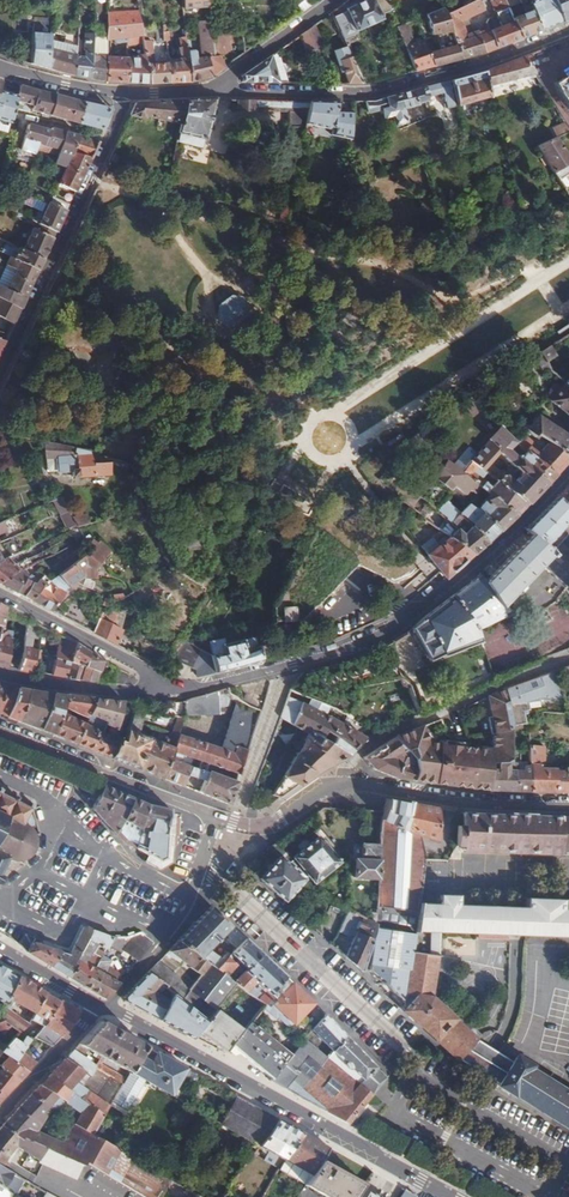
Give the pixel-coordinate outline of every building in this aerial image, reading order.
[(185,9),(211,7),(211,0),(185,0),(185,9)] [(345,9),(354,32),(380,21),(371,0),(365,0),(345,9)] [(496,14),(508,8),(504,0),(490,0),(496,14)] [(527,2),(540,30),(550,26),(561,22),(551,0),(531,0),(527,2)] [(561,22),(568,19),(568,0),(551,0),(561,22)] [(520,37),(523,36),(540,30),(527,2),(518,5),(520,8),(517,10),(517,11),(510,14),(520,37)] [(452,36),(462,58),(473,55),(475,54),(495,47),(490,35),(468,44),(460,26),(482,17),(481,13),(484,11),(482,6),(478,8),(477,4),(444,19),(449,30),(452,36)] [(508,8),(496,14),(494,14),(500,31),(490,35),(495,47),(508,42),(520,37),(510,14),(508,8)] [(126,43),(126,46),(143,42),(142,39),(138,11),(124,12),(126,43)] [(126,43),(124,12),(108,13),(107,36),(110,36),(111,39),(115,38),(114,45),(126,43)] [(440,12),(421,18),(430,36),(449,30),(444,19),(440,12)] [(30,15),(13,14),(11,33),(28,34),(30,15)] [(165,23),(162,23),(164,38),(170,38),(169,29),(166,29),(165,23)] [(312,24),(298,34),(308,53),(321,46),(312,24)] [(37,66),(48,68),(49,54),(50,47),(51,34),(51,25),(49,25),(47,27),(47,34),(32,34),(30,64),(37,66)] [(394,27),(414,71),(421,69),(433,65),(426,53),(418,37),(415,38),(415,41),(410,42),(402,25),(394,27)] [(183,82),(190,81),(186,38),(185,28),(182,28),(183,35),(180,35),(181,45),(179,46),(180,58),(171,57),(176,82),(183,82)] [(214,53),(212,35),(212,28),(202,29),(204,54),(196,54),(196,51),(195,49),(193,48),(191,48),(190,38),(186,38),(190,81),(202,79),(211,77),(209,53),(214,53)] [(214,53),(209,53),(211,77),(224,68),(218,59),(229,48),(226,30),(212,35),(214,53)] [(64,35),(51,34),(50,47),(63,48),(64,35)] [(83,77),(90,79),(91,36),(91,34),(82,34),(81,52),(83,52),(83,59),(75,59),(74,76),(83,77)] [(106,81),(106,58),(106,55),(100,55),(99,45),(107,45),(107,36),(91,36),(90,79),(98,80),(106,81)] [(440,48),(426,53),(433,65),(445,62),(462,58),(452,36),(440,39),(442,45),(439,46),(440,48)] [(163,83),(176,82),(171,57),(162,59),(162,62),(157,62),(153,39),(142,39),(143,42),(145,54),(149,83),(163,83)] [(343,71),(349,82),(362,82),(345,46),(332,52),(341,72),(343,71)] [(74,76),(75,59),(75,56),(49,54),(48,68),(58,71),(74,76)] [(137,83),(149,83),(145,54),(137,56),(137,59),(128,58),(127,83),(137,83)] [(504,63),(484,71),(488,86),(535,76),(524,54),(504,63)] [(268,55),(240,76),(241,82),(259,82),(277,82),(268,55)] [(127,83),(128,58),(106,58),(106,81),(112,81),(127,83)] [(466,75),(450,79),(455,102),(457,107),(490,96),(488,86),(484,71),(466,75)] [(557,86),(568,104),(568,78),(557,86)] [(365,101),(368,114),(382,111),(384,120),(391,118),(394,127),(407,124),(404,111),(418,107),(418,106),(426,104),(428,109),(441,106),(438,96),(442,95),(445,105),(455,102),(450,79),(372,101),(365,101)] [(49,116),(55,96),(19,86),(16,96),(15,100),(17,101),(34,106),(33,111),(49,116)] [(16,96),(0,92),(0,121),(9,124),(9,121),(11,121),(17,101),(15,100),(16,96)] [(49,116),(77,124),(84,103),(70,100),(55,96),(49,116)] [(181,124),(187,99),(161,100),(134,102),(128,116),(145,119),(146,117),(181,124)] [(214,99),(187,99),(181,124),(177,141),(201,147),(203,139),(206,140),(214,99)] [(237,99),(236,110),(289,113),(287,126),(304,128),(305,124),(310,101),(237,99)] [(338,101),(310,101),(305,124),(332,130),(332,132),(351,136),(351,112),(336,110),(338,101)] [(84,103),(77,124),(101,132),(109,110),(97,107),(84,103)] [(549,128),(553,135),(554,138),(568,129),(563,119),(549,128)] [(44,145),(50,131),(27,125),(15,164),(29,169),(35,143),(44,145)] [(59,150),(64,133),(58,131),(51,128),(50,131),(44,145),(59,150)] [(54,163),(64,166),(69,156),(72,154),(78,137),(71,135),(64,133),(59,150),(54,163)] [(536,146),(556,180),(568,172),(568,161),(554,138),(553,135),(536,146)] [(64,166),(56,183),(74,192),(81,179),(93,152),(97,142),(78,137),(72,154),(69,156),(64,166)] [(349,181),(349,191),(359,187),(356,180),(349,181)] [(53,190),(50,196),(59,201),(62,195),(53,190)] [(41,201),(24,193),(22,200),(39,206),(41,201)] [(50,196),(37,225),(55,233),(62,219),(69,205),(59,201),(50,196)] [(282,201),(278,223),(285,225),(289,202),(282,201)] [(11,202),(7,211),(14,214),(20,206),(11,202)] [(30,228),(20,250),(43,261),(50,246),(55,233),(37,225),(34,230),(30,228)] [(466,245),(460,251),(469,256),(476,252),(466,245)] [(17,249),(13,259),(38,271),(40,266),(43,261),(20,250),(17,249)] [(3,301),(20,310),(24,301),(33,281),(38,271),(13,259),(10,265),(17,269),(13,277),(0,271),(0,276),(4,277),(2,281),(9,285),(6,291),(7,292),(3,301)] [(230,298),(219,305),(218,313),(224,322),(232,321),(242,314),(243,306),(239,299),(230,298)] [(13,324),(17,317),(20,310),(3,301),(0,299),(0,318),(13,324)] [(566,383),(561,388),(558,386),(555,386),(549,393),(550,396),(551,398),(553,399),(551,402),(568,418),(568,386),(566,383)] [(467,397),(458,403),(472,415),(479,407),(467,397)] [(550,440),(568,457),(568,439),(543,416),(530,429),(537,435),(540,431),(550,440)] [(468,461),(471,463),(475,466),(486,474),(488,471),(483,466),(496,451),(517,471),(509,480),(501,473),(495,481),(525,505),(536,495),(547,484),(517,455),(510,448),(516,441),(498,426),(468,461)] [(84,447),(45,440),(47,454),(59,453),(61,469),(74,468),(74,474),(112,472),(110,460),(96,461),(96,455),(89,455),(89,449),(84,447)] [(550,440),(541,451),(531,443),(525,449),(555,476),(563,467),(568,461),(568,457),(550,440)] [(525,449),(524,448),(517,455),(547,484),(551,480),(555,476),(525,449)] [(475,466),(471,463),(462,473),(515,516),(521,510),(525,505),(495,481),(490,487),(473,472),(472,469),(475,466)] [(515,516),(462,473),(446,490),(456,499),(467,488),(482,500),(472,510),(498,532),(506,524),(515,516)] [(568,486),(562,493),(557,498),(568,507),(568,486)] [(441,498),(432,510),(437,514),(445,502),(441,498)] [(557,498),(524,529),(531,535),(549,550),(568,530),(568,507),(557,498)] [(330,503),(322,513),(328,519),(337,509),(330,503)] [(466,505),(456,515),(463,520),(472,510),(466,505)] [(441,517),(448,523),(456,515),(449,509),(441,517)] [(448,523),(454,530),(461,524),(467,529),(470,526),(487,541),(492,536),(498,532),(472,510),(463,520),(456,515),(448,523)] [(83,522),(81,513),(68,516),(72,525),(83,522)] [(435,528),(447,537),(472,555),(479,548),(487,541),(470,526),(467,529),(460,535),(454,530),(450,534),(438,525),(435,528)] [(280,547),(283,542),(262,527),(259,532),(280,547)] [(75,532),(60,540),(63,547),(78,538),(75,532)] [(531,535),(484,582),(479,576),(426,615),(411,629),(431,660),(445,654),(446,655),(480,639),(476,628),(503,616),(498,606),(539,565),(566,587),(568,584),(568,568),(567,566),(549,550),(531,535)] [(472,555),(447,537),(438,544),(430,536),(420,544),(445,578),(458,567),(472,555)] [(13,539),(3,544),(8,555),(19,550),(13,539)] [(90,549),(55,578),(56,580),(66,592),(78,578),(95,577),(92,567),(101,559),(90,549)] [(8,568),(4,557),(0,560),(0,572),(8,568)] [(0,572),(0,582),(17,573),(8,568),(0,572)] [(0,582),(0,584),(6,587),(13,591),(32,575),(23,570),(17,573),(0,582)] [(32,575),(13,591),(16,592),(20,595),(42,577),(34,573),(32,575)] [(42,577),(20,595),(24,597),(29,599),(44,587),(55,578),(45,574),(42,577)] [(44,587),(29,599),(45,608),(50,611),(67,594),(66,592),(56,580),(51,592),(49,593),(47,592),(45,590),(44,587)] [(70,597),(62,613),(77,621),(85,604),(70,597)] [(116,610),(103,604),(102,606),(89,631),(98,635),(113,642),(120,628),(110,622),(116,610)] [(297,608),(285,608),(285,621),(297,620),(297,608)] [(254,637),(257,646),(268,632),(276,621),(271,618),(254,637)] [(40,626),(28,619),(17,670),(24,672),(31,673),(37,650),(29,648),(31,639),(36,639),(40,626)] [(1,626),(0,628),(0,666),(4,667),(11,633),(1,626)] [(74,644),(59,636),(51,676),(62,678),(65,678),(65,680),(78,681),(85,667),(69,663),(74,644)] [(209,655),(214,671),(234,667),(261,660),(257,646),(255,646),(252,639),(222,646),(220,640),(206,644),(209,655)] [(209,655),(182,641),(174,657),(195,669),(195,671),(214,671),(209,655)] [(80,647),(74,644),(69,663),(85,667),(90,654),(80,647)] [(85,667),(78,681),(88,682),(95,683),(97,680),(104,661),(90,654),(85,667)] [(554,671),(505,689),(509,725),(524,726),(522,710),(526,709),(526,702),(538,701),(538,698),(560,700),(554,671)] [(17,687),(6,685),(0,699),(0,712),(1,712),(7,715),(17,687)] [(17,719),(29,690),(17,687),(7,715),(12,717),(17,719)] [(183,702),(184,712),(232,714),(235,706),(229,702),(225,688),(188,698),(183,702)] [(487,728),(509,725),(505,689),(488,696),(490,717),(485,717),(487,728)] [(39,728),(53,693),(41,692),(29,690),(17,719),(28,723),(39,728)] [(65,707),(70,695),(53,693),(39,728),(46,730),(54,734),(65,707)] [(87,717),(95,698),(81,696),(70,695),(65,707),(71,710),(87,717)] [(307,708),(284,697),(277,718),(308,732),(272,794),(277,797),(319,770),(345,757),(365,740),(360,735),(347,728),(352,720),(345,717),(341,724),(324,716),(328,709),(325,708),(310,700),(307,708)] [(95,698),(87,717),(112,726),(122,701),(108,700),(95,698)] [(162,778),(178,735),(185,718),(180,717),(173,733),(168,731),(162,745),(130,732),(141,702),(132,702),(121,730),(110,756),(129,764),(162,778)] [(561,703),(555,704),(556,713),(563,713),(561,703)] [(67,720),(71,710),(65,707),(54,734),(63,737),(76,743),(83,727),(67,720)] [(170,781),(180,785),(188,765),(192,756),(239,776),(258,715),(238,707),(223,752),(178,735),(162,778),(170,781)] [(450,715),(394,738),(402,760),(408,759),(413,762),(414,768),(414,775),(412,786),(421,786),(471,789),(489,791),(490,761),(509,763),(509,754),(515,755),(515,751),(509,750),(509,725),(487,728),(474,730),(472,735),(456,730),(450,715)] [(83,727),(76,743),(99,752),(110,756),(121,730),(112,726),(87,717),(83,727)] [(530,764),(530,768),(529,792),(538,792),(554,792),(555,771),(555,768),(544,768),(541,739),(527,737),(526,761),(530,764)] [(402,760),(394,738),(375,750),(363,757),(372,769),(379,772),(393,778),(402,760)] [(555,741),(554,754),(568,756),(568,743),(555,741)] [(402,760),(393,778),(402,782),(412,786),(414,775),(414,768),(413,762),(408,759),(402,760)] [(509,763),(490,761),(489,791),(499,791),(513,791),(514,765),(514,763),(509,763)] [(188,765),(180,785),(187,787),(192,776),(204,781),(199,792),(228,804),(236,785),(188,765)] [(523,765),(514,765),(513,791),(521,792),(529,792),(530,768),(523,767),(523,765)] [(555,771),(554,792),(565,793),(568,793),(568,768),(565,768),(565,772),(555,771)] [(116,789),(105,782),(92,808),(108,826),(124,842),(135,848),(138,839),(130,833),(124,825),(126,822),(127,818),(118,809),(125,795),(116,789)] [(1,884),(3,883),(4,882),(5,881),(5,879),(3,876),(2,875),(10,859),(12,859),(14,860),(17,860),(19,860),(22,860),(25,864),(28,862),(26,860),(26,859),(29,857),(32,854),(34,851),(37,853),(39,849),(36,847),(36,843),(36,840),(35,836),(39,834),(33,808),(35,804),(32,802),(29,808),(16,801),(18,795),(16,794),(12,800),(0,794),(3,788),(0,786),(0,884),(1,884)] [(133,799),(125,795),(118,809),(127,818),(133,799)] [(138,803),(133,799),(127,818),(139,832),(145,808),(138,803)] [(456,821),(456,810),(414,803),(385,799),(382,810),(380,817),(380,845),(379,879),(378,906),(419,908),(420,903),(425,858),(447,861),(456,849),(456,847),(456,821)] [(157,809),(145,808),(139,832),(138,839),(135,848),(149,856),(146,862),(161,870),(172,862),(177,815),(170,814),(170,810),(157,809)] [(456,847),(568,852),(568,817),(508,814),(462,812),(462,822),(456,821),(456,847)] [(268,848),(279,857),(302,877),(305,880),(308,877),(315,884),(342,860),(319,836),(294,858),(283,845),(281,847),(277,842),(268,848)] [(379,879),(380,845),(363,844),(362,860),(356,860),(356,878),(379,879)] [(279,857),(259,880),(282,900),(302,877),(279,857)] [(561,909),(561,900),(526,899),(525,908),(457,905),(456,895),(438,895),(438,904),(420,903),(419,908),(415,930),(402,1002),(401,1009),(427,1032),(458,1061),(477,1040),(431,997),(440,931),(568,937),(568,909),(561,909)] [(158,960),(147,972),(162,982),(165,985),(163,987),(172,994),(208,1017),(235,986),(216,968),(226,957),(223,955),(218,961),(206,952),(203,951),(221,933),(225,937),(225,940),(229,943),(227,945),(232,951),(245,938),(212,907),(186,932),(166,953),(177,962),(179,960),(199,976),(188,989),(158,960)] [(346,908),(337,930),(345,933),(346,931),(353,935),(361,916),(346,908)] [(389,929),(376,929),(367,954),(370,956),(368,970),(382,983),(402,1002),(415,930),(401,930),(402,911),(390,911),(389,929)] [(353,935),(344,957),(351,963),(361,972),(367,954),(376,929),(376,922),(361,916),(353,935)] [(59,951),(51,966),(84,985),(99,961),(90,956),(92,950),(95,950),(99,944),(107,947),(109,943),(114,937),(98,932),(92,930),(88,927),(83,927),(69,954),(59,951)] [(114,937),(109,943),(129,954),(138,961),(152,942),(139,931),(127,937),(119,937),(114,937)] [(34,939),(23,933),(17,942),(27,952),(32,942),(34,939)] [(271,998),(267,995),(285,976),(261,954),(245,938),(232,951),(226,957),(216,968),(235,986),(245,991),(254,982),(263,991),(256,999),(258,1000),(265,1004),(271,998)] [(59,951),(32,942),(27,952),(51,966),(59,951)] [(99,961),(84,985),(106,998),(121,982),(116,979),(120,974),(108,966),(112,960),(102,954),(99,961)] [(16,977),(0,969),(0,968),(0,1001),(3,1002),(16,977)] [(159,1018),(168,1001),(149,990),(153,988),(155,989),(162,982),(147,972),(122,997),(122,999),(134,1006),(148,1013),(158,1020),(159,1018)] [(297,988),(285,976),(267,995),(271,998),(275,1002),(272,1005),(293,1024),(312,1003),(297,988)] [(20,1029),(27,1021),(30,1017),(44,993),(27,982),(24,981),(16,977),(3,1002),(0,1008),(0,1018),(9,1023),(20,1029)] [(30,1017),(42,1025),(58,1000),(50,996),(44,993),(30,1017)] [(192,1035),(208,1017),(172,994),(168,1001),(159,1018),(174,1027),(191,1037),(192,1035)] [(67,1005),(58,1000),(42,1025),(32,1038),(49,1047),(65,1030),(70,1021),(77,1010),(67,1005)] [(265,1004),(258,1000),(251,1008),(258,1013),(265,1004)] [(229,1045),(244,1029),(216,1008),(208,1017),(192,1035),(207,1043),(222,1052),(229,1045)] [(364,1056),(323,1014),(290,1055),(284,1062),(271,1079),(269,1080),(347,1123),(384,1077),(364,1056)] [(0,1018),(0,1030),(4,1032),(9,1023),(0,1018)] [(130,1072),(144,1045),(114,1028),(98,1019),(77,1043),(99,1056),(94,1067),(121,1085),(126,1078),(102,1063),(105,1058),(130,1072)] [(244,1029),(229,1045),(271,1079),(284,1062),(250,1034),(256,1026),(250,1022),(244,1029)] [(290,1055),(256,1026),(250,1034),(284,1062),(290,1055)] [(14,1036),(7,1043),(3,1049),(8,1052),(10,1054),(15,1060),(25,1047),(32,1039),(26,1034),(20,1040),(14,1036)] [(144,1045),(130,1072),(171,1096),(186,1068),(162,1055),(144,1045)] [(25,1047),(15,1060),(27,1070),(36,1061),(28,1054),(29,1052),(25,1047)] [(90,1076),(94,1067),(71,1051),(65,1057),(90,1076)] [(1,1065),(2,1066),(18,1080),(23,1075),(27,1070),(15,1060),(10,1054),(1,1065)] [(90,1076),(65,1057),(59,1063),(48,1075),(101,1114),(121,1085),(94,1067),(90,1076)] [(497,1085),(514,1096),(515,1094),(568,1129),(568,1095),(530,1071),(532,1067),(516,1057),(497,1085)] [(5,1095),(12,1087),(18,1080),(2,1066),(0,1069),(0,1090),(5,1095)] [(101,1114),(48,1075),(43,1080),(34,1091),(30,1095),(50,1109),(53,1111),(62,1101),(78,1112),(70,1122),(61,1141),(71,1147),(66,1155),(87,1168),(89,1164),(101,1171),(115,1149),(88,1132),(101,1114)] [(50,1109),(30,1095),(19,1108),(2,1125),(19,1137),(22,1134),(50,1148),(53,1149),(58,1140),(34,1127),(50,1109)] [(259,1145),(278,1119),(259,1109),(237,1096),(221,1125),(259,1145)] [(289,1126),(278,1119),(259,1145),(268,1151),(263,1160),(277,1169),(283,1160),(302,1133),(289,1126)] [(2,1125),(0,1127),(0,1165),(4,1167),(9,1160),(19,1147),(42,1162),(50,1148),(22,1134),(19,1137),(2,1125)] [(283,1160),(310,1175),(320,1160),(329,1148),(315,1141),(302,1133),(283,1160)] [(153,1168),(115,1149),(101,1171),(140,1194),(153,1168)] [(87,1168),(66,1155),(55,1150),(47,1165),(77,1184),(87,1168)] [(320,1160),(310,1175),(303,1185),(324,1196),(354,1196),(362,1186),(363,1184),(320,1160)] [(0,1165),(0,1186),(4,1189),(14,1173),(4,1167),(0,1165)] [(14,1173),(4,1189),(12,1193),(15,1194),(24,1179),(14,1173)] [(0,1186),(0,1196),(9,1196),(12,1193),(4,1189),(0,1186)] [(362,1186),(354,1196),(383,1196),(368,1187),(367,1189),(362,1186)] [(416,1194),(405,1189),(399,1196),(414,1196),(416,1194)]
